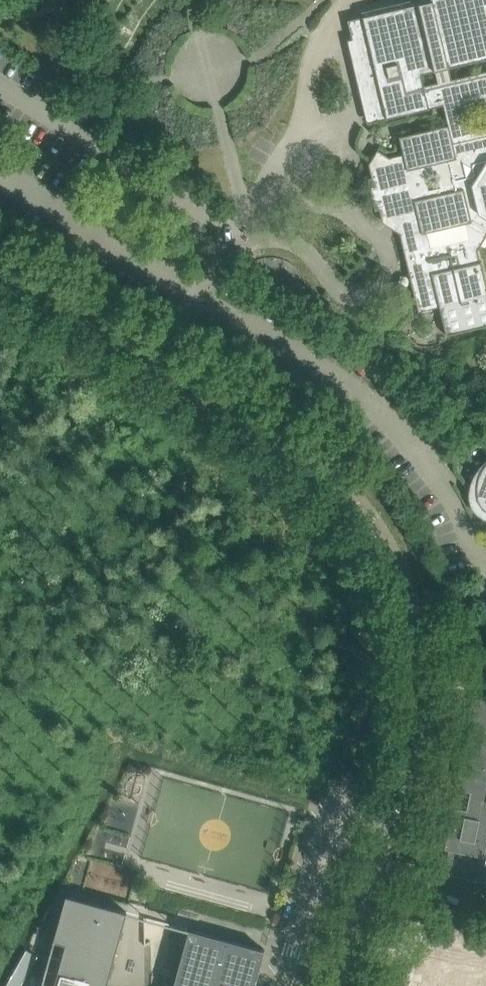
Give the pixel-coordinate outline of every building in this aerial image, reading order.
[(372,168),(370,169),(372,177),(368,178),(375,210),(380,209),(381,218),(384,217),(388,219),(399,226),(396,231),(400,233),(411,280),(418,310),(418,311),(420,311),(419,308),(439,304),(446,335),(485,326),(485,280),(481,261),(480,261),(478,250),(485,236),(485,127),(473,130),(466,102),(484,98),(485,108),(485,75),(451,83),(448,69),(485,60),(485,0),(408,0),(362,11),(363,16),(348,20),(372,122),(443,105),(448,125),(399,136),(403,154),(389,157),(378,150),(378,149),(377,150),(381,153),(375,164),(372,168)] [(476,486),(476,491),(476,497),(478,501),(481,505),(484,509),(480,514),(484,517),(485,518),(485,462),(482,467),(480,471),(478,476),(476,481),(476,486)] [(464,608),(476,605),(472,589),(460,592),(464,608)] [(444,873),(479,881),(481,873),(485,874),(485,700),(476,698),(457,789),(470,792),(466,810),(453,807),(445,849),(449,850),(444,873)] [(127,911),(66,895),(41,985),(106,985),(127,911)] [(265,950),(189,929),(177,970),(174,969),(169,985),(255,985),(265,950)]
